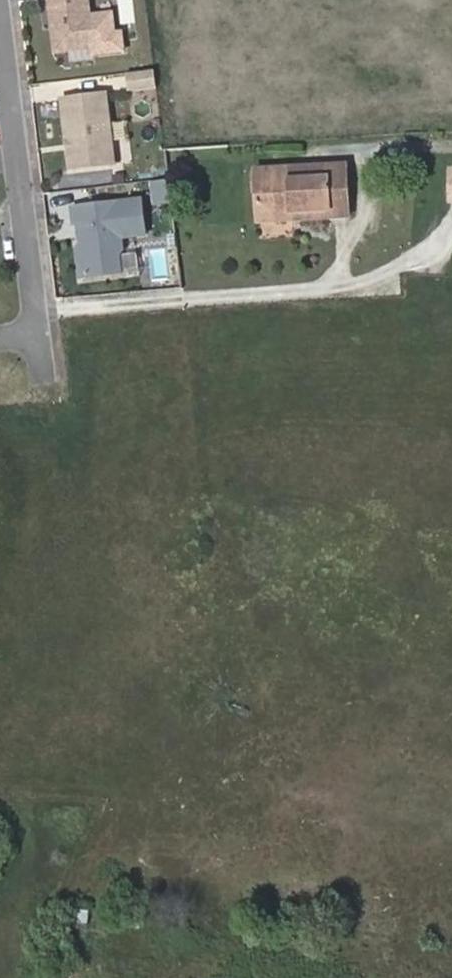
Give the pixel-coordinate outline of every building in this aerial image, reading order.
[(87,0),(48,0),(55,53),(68,51),(93,48),(87,0)] [(94,60),(93,48),(68,51),(69,63),(94,60)] [(156,87),(153,70),(126,73),(128,90),(156,87)] [(114,164),(105,93),(60,99),(69,170),(114,164)] [(348,217),(346,167),(257,170),(259,211),(294,211),(295,219),(348,217)] [(169,197),(166,178),(153,179),(156,199),(169,197)] [(145,234),(140,198),(71,207),(73,223),(78,223),(85,276),(120,272),(118,254),(121,250),(120,237),(145,234)] [(295,219),(294,211),(259,211),(260,221),(295,219)]
